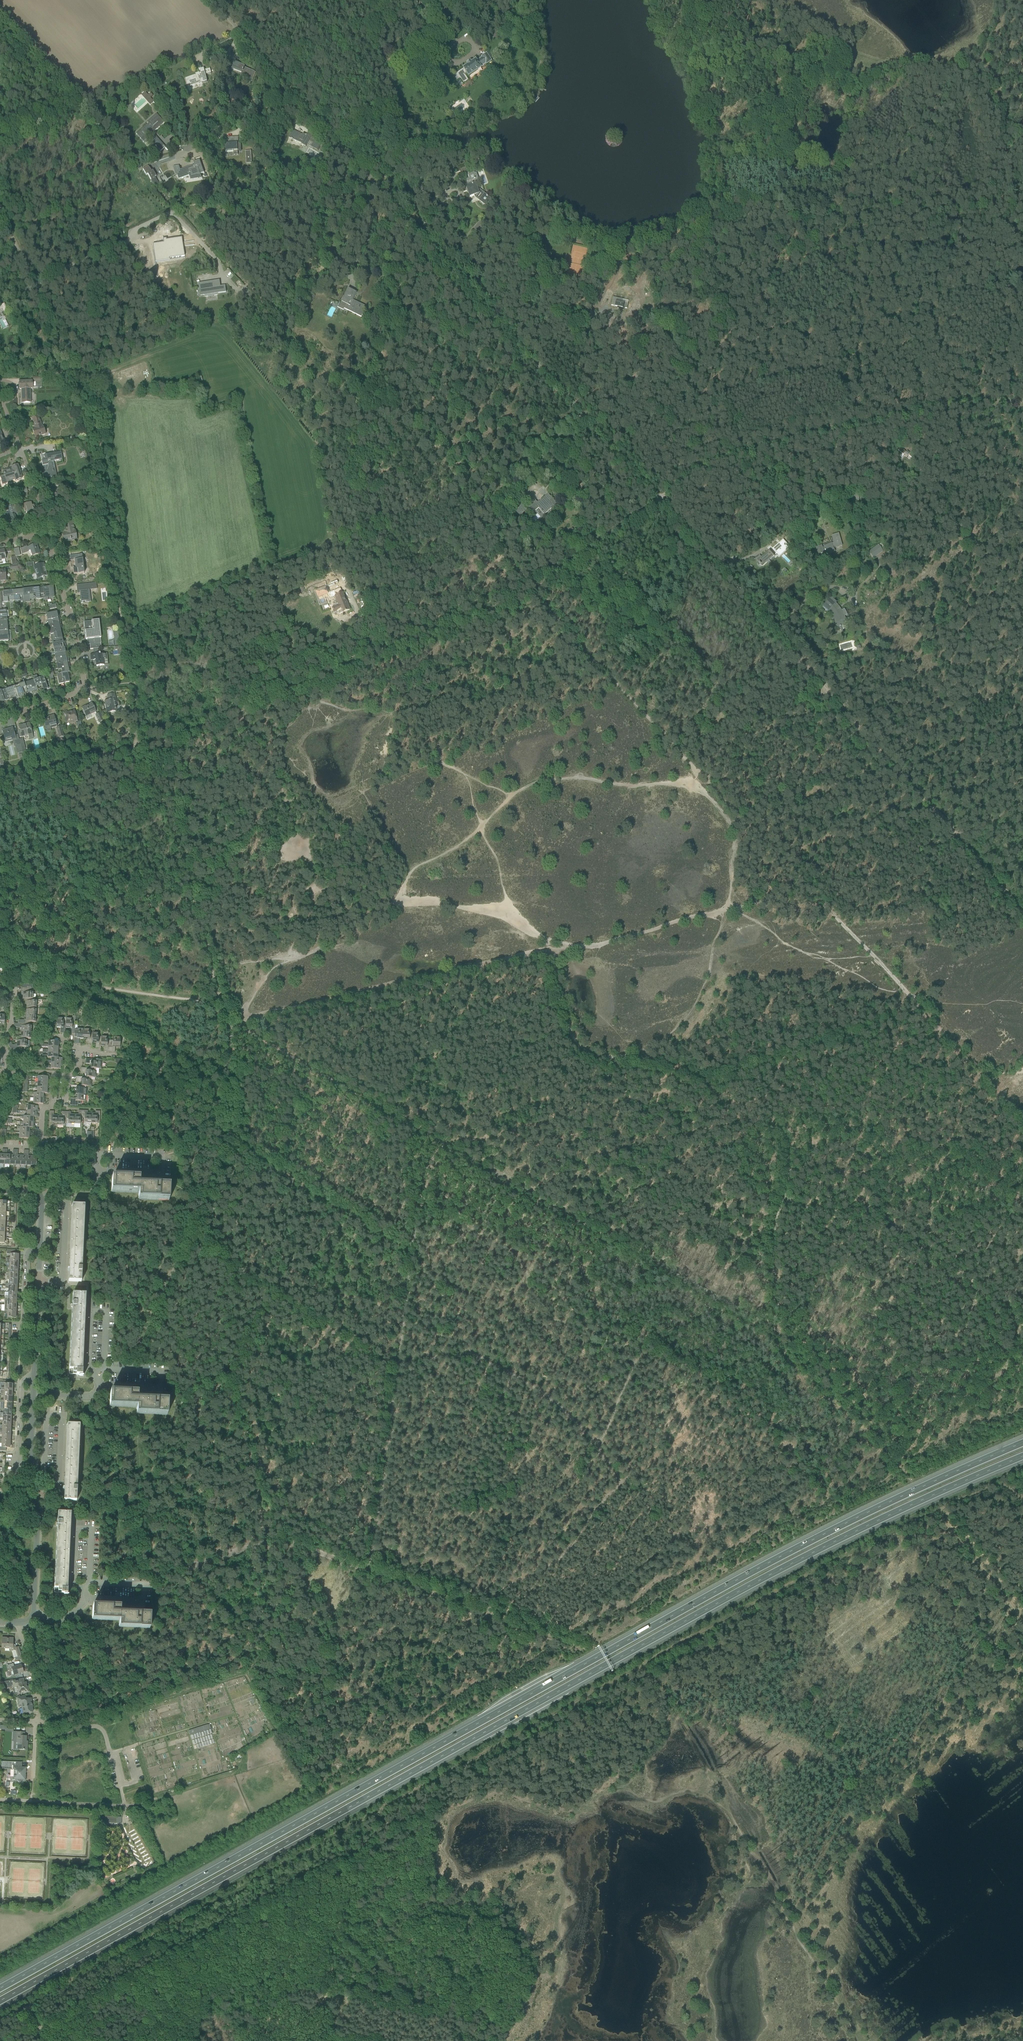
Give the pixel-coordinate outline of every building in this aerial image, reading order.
[(463,68),(464,69),(453,76),(457,81),(460,79),(463,84),(468,81),(465,76),(467,74),(469,76),(481,68),(480,67),(486,63),(486,64),(491,61),(486,53),(481,57),(482,58),(477,61),(476,60),(472,63),(471,61),(466,64),(467,65),(463,68)] [(234,62),(231,69),(242,73),(240,77),(243,78),(244,76),(251,79),(255,72),(244,68),(245,66),(234,62)] [(207,69),(204,70),(203,69),(199,70),(200,73),(199,73),(196,74),(196,76),(186,79),(189,87),(202,82),(202,83),(207,81),(205,75),(209,75),(207,69)] [(453,106),(457,114),(466,110),(461,102),(453,106)] [(145,135),(141,138),(144,141),(148,138),(151,136),(156,141),(155,142),(153,144),(160,151),(165,147),(153,134),(152,133),(164,123),(163,122),(158,116),(156,114),(147,122),(148,124),(141,130),(145,135)] [(316,139),(311,137),(312,135),(308,133),(307,135),(306,135),(303,134),(302,135),(292,130),(289,138),(302,144),(301,145),(306,147),(309,141),(313,143),(311,147),(317,150),(321,145),(314,141),(316,139)] [(228,144),(225,144),(225,152),(234,151),(234,155),(238,155),(238,152),(241,152),(241,143),(238,143),(235,144),(234,137),(230,137),(230,144),(228,144)] [(180,170),(177,171),(178,175),(177,175),(178,179),(183,178),(187,176),(189,176),(191,175),(192,178),(201,176),(200,174),(204,173),(200,161),(194,163),(195,165),(184,169),(180,170)] [(477,179),(474,172),(472,165),(459,169),(465,183),(477,179)] [(151,172),(148,166),(143,169),(146,175),(147,174),(154,185),(158,183),(155,178),(155,179),(154,178),(156,177),(152,171),(151,172)] [(473,184),(472,182),(468,184),(469,185),(466,186),(470,197),(474,195),(475,197),(486,206),(491,199),(486,195),(477,187),(476,183),(473,184)] [(480,221),(473,229),(478,233),(484,224),(480,221)] [(162,255),(163,259),(186,255),(184,238),(168,241),(168,243),(159,245),(160,251),(157,251),(157,256),(162,255)] [(343,258),(340,262),(337,260),(333,264),(340,269),(342,265),(343,266),(347,261),(343,258)] [(219,281),(199,284),(200,290),(203,290),(204,296),(226,292),(225,286),(220,287),(219,281)] [(246,288),(244,291),(249,297),(252,295),(246,288)] [(342,302),(340,304),(345,307),(344,309),(361,317),(366,307),(353,300),(357,293),(348,288),(341,302),(342,302)] [(623,300),(617,299),(615,306),(623,308),(624,303),(622,303),(623,300)] [(32,381),(20,382),(20,389),(21,389),(22,403),(31,402),(30,389),(32,389),(32,381)] [(32,429),(35,437),(45,434),(43,426),(42,426),(38,415),(32,417),(35,428),(32,429)] [(896,454),(899,457),(901,454),(903,456),(905,453),(904,451),(901,448),(896,454)] [(53,472),(51,462),(63,460),(61,452),(44,455),(45,460),(41,461),(42,466),(46,465),(48,477),(49,477),(50,478),(57,476),(56,471),(53,472)] [(4,475),(0,476),(2,481),(2,483),(2,484),(3,484),(4,484),(5,484),(6,483),(6,481),(7,481),(15,478),(16,479),(16,481),(22,479),(18,466),(12,467),(12,469),(4,472),(4,474),(4,475)] [(54,505),(54,504),(60,503),(59,488),(50,489),(50,503),(50,506),(54,505)] [(557,503),(552,498),(548,494),(538,503),(535,500),(528,507),(533,513),(538,508),(544,514),(545,515),(551,509),(557,503)] [(852,495),(851,498),(851,504),(858,505),(859,496),(852,495)] [(28,516),(36,513),(33,505),(32,506),(31,503),(23,505),(25,512),(27,512),(28,516)] [(521,504),(515,511),(519,515),(526,509),(521,504)] [(813,515),(816,510),(809,506),(806,510),(813,515)] [(15,516),(5,519),(5,518),(3,517),(1,518),(0,520),(0,521),(2,527),(6,525),(7,528),(17,525),(15,516)] [(771,521),(767,529),(771,531),(776,524),(771,521)] [(74,531),(72,522),(64,524),(66,533),(63,533),(64,542),(77,539),(75,531),(74,531)] [(821,545),(818,547),(815,548),(818,555),(824,552),(824,551),(825,551),(827,555),(835,551),(833,548),(842,546),(838,534),(832,536),(834,544),(832,544),(831,543),(822,547),(821,545)] [(783,540),(773,549),(776,553),(775,554),(776,555),(777,554),(787,545),(783,540)] [(37,545),(27,548),(26,546),(20,549),(22,553),(30,550),(32,556),(39,554),(38,549),(37,545)] [(878,545),(868,552),(873,559),(883,551),(878,545)] [(761,565),(762,566),(773,556),(774,557),(774,556),(769,551),(763,557),(760,555),(758,557),(754,560),(755,559),(757,563),(758,562),(759,563),(760,565),(761,565)] [(73,569),(74,574),(84,573),(82,554),(70,556),(70,561),(74,560),(75,569),(73,569)] [(43,564),(34,567),(36,574),(37,581),(41,581),(41,578),(43,577),(44,577),(44,576),(47,576),(45,570),(43,564)] [(333,584),(325,587),(328,594),(334,591),(334,592),(335,596),(339,605),(332,608),(334,612),(341,609),(343,613),(350,610),(346,601),(342,593),(340,588),(338,582),(337,581),(332,583),(333,584)] [(89,590),(97,589),(96,583),(76,585),(77,593),(80,593),(81,603),(91,602),(89,590)] [(53,587),(43,588),(44,600),(48,600),(48,598),(54,597),(53,587)] [(44,600),(43,588),(33,589),(34,599),(44,598),(44,600)] [(23,590),(24,600),(24,603),(30,602),(30,600),(34,599),(33,589),(23,590)] [(23,590),(13,591),(14,601),(24,600),(23,590)] [(14,601),(13,591),(2,592),(0,592),(1,596),(1,599),(1,602),(1,603),(14,601)] [(843,609),(840,611),(839,610),(838,608),(837,607),(836,606),(835,605),(836,604),(831,598),(823,607),(828,611),(830,609),(831,610),(831,611),(832,612),(833,613),(834,614),(835,615),(835,616),(836,618),(836,620),(837,620),(835,621),(838,628),(846,625),(845,623),(845,622),(844,620),(843,618),(843,617),(846,615),(845,614),(845,612),(844,611),(843,609)] [(48,625),(60,622),(59,618),(57,619),(56,612),(46,615),(48,625)] [(84,627),(85,627),(86,633),(87,633),(87,634),(85,635),(86,639),(87,639),(87,645),(89,644),(90,649),(101,648),(100,638),(101,638),(101,636),(100,636),(99,631),(100,631),(100,630),(99,630),(99,627),(99,620),(84,622),(84,627)] [(60,622),(48,625),(50,634),(60,632),(59,627),(61,626),(60,622)] [(0,631),(0,642),(8,641),(7,631),(0,631)] [(60,632),(50,634),(53,644),(62,642),(60,632)] [(54,652),(51,653),(52,655),(55,655),(55,654),(64,652),(63,646),(65,646),(64,642),(62,642),(53,644),(54,652)] [(840,645),(842,650),(850,647),(847,642),(840,645)] [(55,654),(55,655),(57,664),(69,662),(68,658),(66,658),(64,652),(55,654)] [(100,655),(100,653),(90,654),(91,660),(95,660),(96,666),(104,665),(103,659),(107,659),(107,654),(100,655)] [(57,664),(59,674),(69,672),(68,666),(69,666),(69,662),(57,664)] [(59,674),(57,674),(59,685),(69,683),(68,676),(70,676),(69,672),(59,674)] [(32,677),(34,681),(37,691),(43,689),(43,690),(47,689),(44,678),(38,679),(36,676),(32,677)] [(26,680),(23,681),(28,694),(31,693),(32,694),(34,693),(35,694),(38,693),(37,691),(34,681),(27,683),(26,680)] [(22,685),(15,687),(18,698),(21,697),(21,696),(28,694),(23,681),(21,682),(22,685)] [(4,688),(5,690),(8,700),(14,698),(14,700),(18,698),(15,687),(7,689),(6,687),(4,688)] [(3,704),(2,702),(8,700),(5,690),(0,692),(0,705),(3,704)] [(108,700),(105,701),(107,713),(117,711),(115,703),(116,703),(114,694),(107,695),(108,700)] [(89,705),(82,708),(86,716),(96,712),(92,704),(89,705)] [(80,721),(77,722),(75,714),(74,715),(73,711),(63,713),(66,721),(69,720),(70,723),(75,721),(78,730),(82,729),(80,721)] [(49,718),(43,720),(46,729),(50,728),(53,727),(56,726),(53,716),(49,717),(49,718)] [(29,723),(19,726),(20,731),(18,732),(20,737),(32,734),(29,723)] [(8,729),(2,731),(4,739),(5,742),(10,741),(12,740),(15,739),(16,739),(15,736),(14,731),(13,730),(13,728),(9,729),(8,729)] [(32,999),(33,993),(28,993),(29,985),(21,985),(21,995),(23,995),(23,999),(32,999)] [(23,999),(19,998),(19,1002),(24,1003),(27,1004),(26,1007),(32,1008),(36,1008),(36,1001),(32,1001),(32,999),(23,999)] [(26,1007),(19,1007),(18,1011),(24,1011),(24,1012),(26,1012),(26,1016),(36,1016),(36,1008),(32,1008),(26,1007)] [(18,1020),(18,1024),(27,1024),(31,1024),(31,1022),(35,1022),(36,1016),(26,1016),(26,1019),(24,1019),(24,1020),(18,1020)] [(66,1018),(66,1022),(65,1028),(66,1028),(69,1028),(69,1034),(74,1034),(75,1029),(75,1022),(75,1016),(72,1016),(72,1018),(66,1018)] [(66,1022),(63,1022),(63,1018),(57,1017),(56,1028),(60,1028),(60,1033),(65,1034),(66,1028),(65,1028),(66,1022)] [(18,1024),(14,1023),(14,1027),(19,1027),(19,1028),(21,1028),(21,1032),(31,1033),(31,1026),(31,1024),(27,1024),(18,1024)] [(74,1034),(74,1044),(79,1044),(79,1039),(83,1039),(84,1029),(77,1028),(77,1029),(75,1029),(74,1034)] [(90,1029),(84,1029),(83,1039),(87,1039),(87,1044),(92,1045),(92,1043),(92,1033),(90,1033),(90,1029)] [(31,1033),(21,1032),(21,1036),(19,1036),(19,1037),(13,1037),(13,1040),(17,1041),(17,1040),(26,1041),(26,1039),(31,1039),(31,1033)] [(92,1032),(92,1033),(92,1043),(96,1043),(95,1048),(101,1048),(101,1046),(101,1037),(99,1036),(99,1033),(92,1032)] [(101,1036),(101,1037),(101,1046),(105,1047),(104,1052),(110,1052),(110,1040),(107,1040),(108,1036),(101,1036)] [(110,1040),(110,1052),(115,1052),(115,1047),(120,1047),(120,1037),(113,1036),(113,1040),(110,1040)] [(17,1040),(17,1041),(17,1044),(14,1044),(14,1045),(12,1045),(11,1042),(8,1044),(10,1049),(11,1049),(15,1055),(18,1055),(18,1049),(22,1049),(22,1047),(26,1047),(27,1041),(26,1041),(17,1040)] [(101,1060),(86,1059),(85,1064),(91,1065),(90,1068),(96,1069),(101,1069),(101,1060)] [(90,1068),(81,1068),(80,1073),(86,1073),(85,1077),(91,1077),(96,1078),(96,1071),(96,1069),(90,1068)] [(85,1077),(76,1077),(75,1082),(81,1082),(81,1086),(86,1086),(91,1087),(91,1080),(91,1077),(85,1077)] [(81,1086),(71,1085),(71,1091),(76,1091),(76,1095),(86,1095),(86,1089),(86,1086),(81,1086)] [(86,1095),(76,1095),(76,1099),(70,1098),(70,1104),(82,1104),(82,1101),(86,1102),(86,1095)] [(74,1114),(74,1124),(80,1124),(80,1120),(83,1120),(83,1118),(83,1111),(78,1110),(78,1115),(74,1114)] [(57,1125),(58,1116),(54,1116),(54,1111),(49,1111),(49,1120),(51,1121),(51,1125),(57,1125)] [(88,1111),(83,1111),(83,1118),(85,1118),(85,1123),(91,1123),(91,1113),(87,1113),(88,1111)] [(95,1113),(91,1113),(91,1123),(99,1123),(100,1111),(95,1111),(95,1113)] [(58,1116),(57,1125),(65,1126),(66,1124),(66,1121),(66,1119),(66,1112),(61,1112),(61,1116),(58,1116)] [(71,1112),(66,1112),(66,1119),(66,1121),(66,1124),(74,1124),(74,1114),(71,1114),(71,1112)] [(139,1186),(139,1185),(139,1180),(128,1179),(129,1178),(129,1179),(129,1177),(119,1177),(115,1177),(115,1178),(112,1178),(111,1191),(111,1192),(138,1193),(139,1186)] [(139,1186),(138,1193),(138,1199),(169,1200),(169,1188),(169,1187),(156,1187),(156,1186),(156,1184),(156,1185),(146,1184),(146,1185),(142,1184),(142,1185),(139,1185),(139,1186)] [(81,1281),(84,1206),(85,1206),(72,1205),(72,1206),(74,1206),(71,1267),(69,1267),(68,1281),(81,1282),(81,1281)] [(7,1258),(6,1261),(18,1261),(18,1255),(15,1254),(15,1250),(7,1250),(7,1253),(8,1254),(10,1254),(10,1258),(7,1258)] [(69,1365),(69,1374),(70,1374),(71,1375),(73,1375),(76,1375),(80,1375),(80,1376),(82,1376),(82,1370),(80,1370),(83,1308),(85,1308),(86,1294),(73,1294),(72,1304),(71,1304),(71,1307),(72,1308),(72,1309),(70,1365),(69,1365)] [(137,1400),(137,1399),(138,1394),(137,1394),(127,1393),(127,1391),(118,1391),(113,1391),(113,1392),(110,1392),(109,1405),(110,1405),(110,1406),(137,1407),(137,1400)] [(137,1400),(137,1407),(137,1413),(167,1414),(168,1402),(154,1401),(154,1400),(154,1398),(154,1399),(145,1399),(140,1398),(140,1399),(137,1399),(137,1400)] [(64,1493),(63,1500),(76,1501),(76,1500),(77,1492),(80,1425),(67,1424),(67,1425),(69,1425),(66,1487),(64,1486),(64,1493)] [(0,1447),(0,1451),(6,1451),(6,1448),(10,1448),(10,1441),(0,1441),(0,1443),(2,1443),(1,1447),(0,1447)] [(54,1583),(54,1592),(55,1593),(56,1593),(58,1593),(58,1591),(61,1591),(61,1593),(65,1594),(65,1595),(67,1595),(68,1588),(66,1588),(68,1526),(70,1527),(71,1513),(58,1512),(57,1523),(56,1523),(56,1526),(57,1526),(55,1583),(54,1583)] [(120,1613),(120,1612),(120,1607),(109,1607),(109,1606),(110,1606),(110,1604),(109,1604),(109,1605),(100,1604),(96,1604),(96,1605),(93,1605),(93,1606),(92,1619),(119,1620),(120,1613)] [(120,1613),(119,1620),(119,1626),(149,1628),(150,1628),(150,1615),(137,1614),(137,1611),(136,1611),(136,1612),(127,1612),(123,1612),(123,1613),(120,1612),(120,1613)] [(22,1659),(21,1656),(18,1647),(16,1647),(15,1645),(13,1645),(13,1638),(2,1637),(1,1647),(4,1648),(5,1649),(9,1649),(10,1648),(13,1648),(13,1651),(14,1650),(15,1651),(17,1657),(15,1658),(15,1660),(22,1659)] [(13,1663),(7,1665),(9,1671),(11,1677),(14,1676),(14,1675),(23,1672),(21,1665),(14,1667),(13,1663)] [(27,1687),(26,1683),(23,1683),(22,1681),(20,1681),(20,1680),(13,1681),(12,1680),(6,1681),(7,1688),(16,1687),(17,1693),(23,1692),(23,1693),(29,1692),(28,1686),(27,1687)] [(33,1711),(32,1707),(33,1707),(31,1698),(26,1699),(25,1696),(17,1697),(18,1705),(19,1705),(19,1707),(22,1706),(23,1713),(28,1712),(28,1713),(32,1712),(33,1711)] [(209,1729),(207,1724),(192,1729),(194,1734),(209,1729)] [(13,1745),(13,1749),(17,1749),(27,1750),(27,1745),(26,1745),(26,1741),(26,1736),(24,1736),(24,1732),(17,1732),(17,1737),(18,1737),(18,1742),(17,1746),(13,1745)] [(22,1762),(12,1761),(1,1761),(0,1769),(13,1769),(12,1780),(17,1780),(19,1782),(21,1780),(26,1780),(26,1767),(22,1767),(22,1762)]
